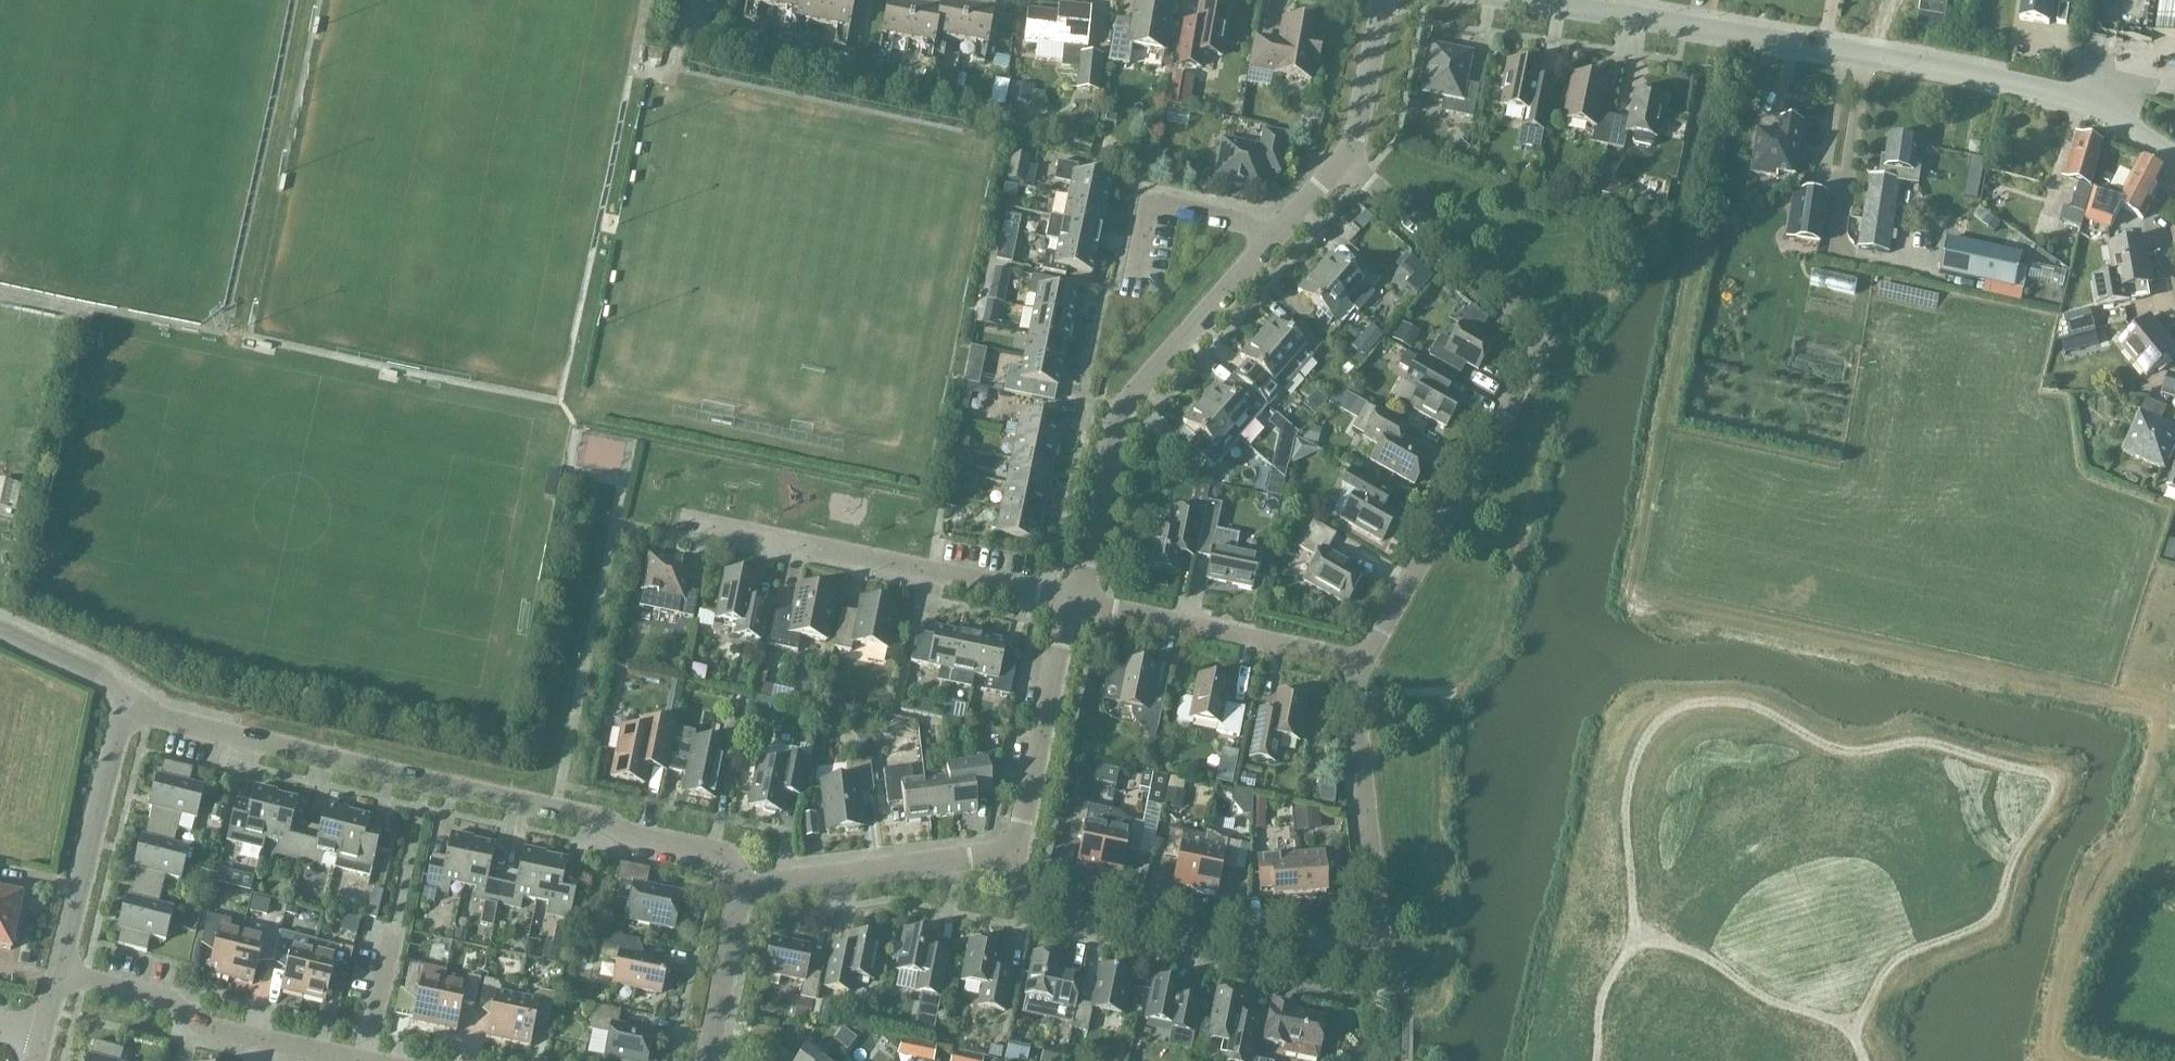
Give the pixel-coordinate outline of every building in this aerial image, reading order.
[(773,0),(746,0),(742,20),(754,23),(757,6),(771,8),(773,0)] [(771,8),(786,11),(783,28),(794,30),(800,0),(773,0),(771,8)] [(822,26),(827,0),(800,0),(794,30),(792,39),(804,41),(808,23),(822,26)] [(822,26),(837,29),(834,46),(845,49),(854,0),(827,0),(822,26)] [(893,39),(907,41),(914,1),(907,0),(887,0),(877,54),(890,57),(893,39)] [(932,55),(943,57),(946,40),(960,42),(967,2),(956,0),(941,0),(940,6),(932,55)] [(1131,30),(1114,27),(1108,61),(1129,65),(1132,45),(1164,50),(1172,3),(1168,2),(1167,0),(1135,0),(1131,30)] [(1951,0),(1926,0),(1925,9),(1950,10),(1951,0)] [(2019,20),(2049,24),(2053,0),(2022,0),(2019,20)] [(2153,33),(2174,36),(2174,0),(2158,0),(2153,33)] [(930,64),(932,55),(940,6),(914,1),(907,41),(921,44),(917,62),(930,64)] [(960,42),(974,45),(971,62),(983,64),(994,7),(967,2),(960,42)] [(1085,46),(1087,29),(1089,7),(1059,5),(1058,15),(1028,12),(1025,41),(1062,44),(1060,68),(1078,69),(1080,53),(1082,53),(1083,46),(1085,46)] [(1221,56),(1229,12),(1201,7),(1196,34),(1183,31),(1177,63),(1200,67),(1202,53),(1221,56)] [(1275,74),(1309,80),(1312,64),(1316,65),(1321,41),(1317,40),(1319,27),(1308,25),(1305,20),(1299,19),(1294,22),(1283,20),(1281,35),(1284,40),(1281,43),(1257,39),(1252,69),(1275,73),(1275,74)] [(1473,118),(1479,85),(1465,82),(1471,54),(1433,46),(1423,93),(1443,97),(1440,112),(1473,118)] [(1097,90),(1101,55),(1082,53),(1080,53),(1078,69),(1076,88),(1097,90)] [(1553,82),(1537,79),(1540,68),(1537,67),(1537,65),(1535,61),(1529,60),(1526,63),(1525,65),(1508,61),(1502,90),(1504,91),(1501,106),(1529,112),(1526,127),(1544,131),(1553,82)] [(1607,146),(1613,116),(1597,113),(1604,82),(1572,75),(1563,120),(1594,126),(1591,143),(1607,146)] [(1024,84),(1010,81),(1007,96),(1021,99),(1024,84)] [(1185,84),(1170,81),(1166,103),(1181,105),(1185,84)] [(1627,132),(1633,133),(1631,141),(1634,145),(1649,148),(1653,145),(1654,138),(1655,138),(1663,97),(1634,91),(1628,120),(1614,117),(1607,146),(1623,150),(1627,132)] [(1796,175),(1804,122),(1782,119),(1780,132),(1758,129),(1752,172),(1778,176),(1778,172),(1796,175)] [(1278,171),(1285,136),(1264,132),(1260,149),(1222,141),(1214,179),(1259,188),(1263,168),(1278,171)] [(2105,142),(2076,132),(2062,177),(2079,183),(2071,208),(2064,205),(2059,220),(2081,227),(2092,187),(2105,142)] [(1118,148),(1112,135),(1093,143),(1099,157),(1118,148)] [(1918,183),(1920,168),(1914,167),(1918,140),(1888,135),(1882,177),(1869,175),(1858,248),(1887,252),(1898,180),(1918,183)] [(1023,183),(1028,158),(1012,155),(1006,180),(1023,183)] [(2100,189),(2086,218),(2117,232),(2128,208),(2150,218),(2169,173),(2142,161),(2122,205),(2099,194),(2101,190),(2100,189)] [(1070,187),(1068,196),(1106,204),(1111,180),(1076,173),(1077,166),(1058,162),(1053,183),(1070,187)] [(1984,173),(1977,172),(1975,183),(1982,185),(1984,173)] [(1101,227),(1106,204),(1068,196),(1063,219),(1101,227)] [(1790,241),(1821,245),(1827,204),(1797,199),(1790,241)] [(1005,214),(1002,230),(1017,233),(1021,218),(1005,214)] [(1096,250),(1101,227),(1063,219),(1050,216),(1048,227),(1061,230),(1059,242),(1096,250)] [(1011,264),(1017,233),(1002,230),(995,261),(1011,264)] [(2022,255),(1948,239),(1941,273),(2015,289),(2022,255)] [(2111,246),(2116,274),(2091,278),(2096,306),(2128,300),(2126,287),(2150,282),(2143,240),(2111,246)] [(1091,274),(1096,250),(1059,242),(1056,254),(1045,252),(1042,270),(1065,275),(1067,268),(1091,274)] [(1349,273),(1329,255),(1313,273),(1354,309),(1357,312),(1373,295),(1369,291),(1379,281),(1358,262),(1349,273)] [(990,281),(1005,284),(1008,271),(1008,270),(993,266),(990,281)] [(1421,267),(1405,285),(1416,295),(1432,277),(1421,267)] [(1313,273),(1297,291),(1317,309),(1308,319),(1329,337),(1338,327),(1354,309),(1313,273)] [(1036,297),(1034,310),(1071,317),(1076,294),(1055,290),(1057,281),(1032,276),(1028,295),(1036,297)] [(983,317),(997,320),(1001,303),(987,300),(983,317)] [(2090,309),(2065,317),(2070,336),(2096,329),(2090,309)] [(1066,340),(1071,317),(1034,310),(1029,333),(1066,340)] [(2174,352),(2174,348),(2150,318),(2120,343),(2147,375),(2174,352)] [(1272,320),(1256,338),(1296,374),(1321,346),(1301,327),(1292,338),(1272,320)] [(1421,331),(1402,320),(1391,340),(1410,350),(1421,331)] [(1478,369),(1492,345),(1459,326),(1450,341),(1441,336),(1428,357),(1460,375),(1467,363),(1478,369)] [(1062,364),(1066,340),(1029,333),(1024,356),(1062,364)] [(1296,374),(1256,338),(1240,356),(1260,374),(1251,384),(1271,402),(1296,374)] [(1441,372),(1418,359),(1406,352),(1398,366),(1408,372),(1403,382),(1418,391),(1409,407),(1445,427),(1461,400),(1434,385),(1441,372)] [(1057,387),(1062,364),(1024,356),(1022,368),(1009,366),(1004,392),(1031,398),(1034,383),(1057,387)] [(1364,405),(1375,391),(1351,373),(1340,388),(1364,405)] [(2162,394),(2174,398),(2174,397),(2174,376),(2169,374),(2163,391),(2162,394)] [(1239,439),(1254,422),(1268,407),(1247,389),(1234,403),(1214,385),(1198,403),(1239,439)] [(970,400),(961,397),(958,409),(967,411),(970,400)] [(2123,450),(2155,465),(2167,470),(2174,451),(2174,427),(2162,421),(2168,408),(2167,408),(2149,400),(2147,399),(2140,411),(2123,450)] [(1198,403),(1182,421),(1202,439),(1193,449),(1214,467),(1223,457),(1239,439),(1198,403)] [(1377,411),(1376,412),(1365,405),(1352,429),(1363,435),(1362,438),(1378,447),(1371,461),(1413,485),(1427,459),(1393,440),(1402,425),(1377,411)] [(1021,410),(1016,435),(1057,443),(1062,419),(1021,410)] [(1277,433),(1270,466),(1283,478),(1286,466),(1287,466),(1293,440),(1295,437),(1294,437),(1297,433),(1286,423),(1277,433)] [(1321,429),(1307,426),(1303,441),(1318,444),(1321,429)] [(1052,468),(1057,443),(1016,435),(1011,459),(1052,468)] [(969,440),(959,438),(957,449),(967,451),(969,440)] [(955,460),(965,462),(967,451),(957,449),(955,460)] [(2165,486),(2174,489),(2174,458),(2165,486)] [(1047,492),(1052,468),(1011,459),(1006,484),(1047,492)] [(559,468),(553,492),(562,494),(568,470),(559,468)] [(1341,488),(1343,489),(1333,506),(1333,512),(1336,517),(1341,519),(1381,542),(1396,514),(1377,503),(1385,489),(1351,470),(1341,488)] [(0,503),(26,507),(31,478),(5,474),(0,503)] [(1042,517),(1047,492),(1006,484),(1001,508),(1042,517)] [(1223,488),(1212,485),(1209,497),(1215,498),(1221,495),(1223,488)] [(949,486),(947,497),(957,499),(959,488),(949,486)] [(955,510),(957,499),(947,497),(945,508),(955,510)] [(1207,503),(1201,529),(1196,555),(1211,559),(1206,579),(1251,588),(1257,558),(1233,553),(1237,536),(1214,531),(1218,510),(1215,505),(1207,503)] [(1037,541),(1042,517),(1001,508),(996,533),(1037,541)] [(1176,572),(1180,556),(1194,559),(1203,515),(1178,510),(1174,530),(1153,526),(1144,566),(1176,572)] [(1345,604),(1363,573),(1326,552),(1336,535),(1312,521),(1297,547),(1317,558),(1304,581),(1345,604)] [(2173,535),(2167,554),(2174,557),(2174,535),(2173,535)] [(690,564),(649,556),(639,607),(693,618),(698,593),(685,590),(690,564)] [(759,639),(766,605),(752,602),(757,578),(725,572),(715,619),(738,623),(735,634),(759,639)] [(825,641),(835,594),(799,587),(792,620),(774,616),(768,646),(797,652),(800,636),(825,641)] [(861,600),(858,613),(841,610),(839,618),(833,648),(851,652),(853,642),(888,649),(896,607),(861,600)] [(948,684),(959,634),(935,629),(928,666),(940,669),(937,681),(948,684)] [(973,676),(981,638),(959,634),(948,684),(970,688),(973,676)] [(1005,643),(994,641),(981,638),(973,676),(986,678),(983,691),(1009,696),(1016,665),(1002,662),(1005,643)] [(1108,665),(1104,684),(1121,688),(1118,704),(1131,707),(1130,711),(1132,719),(1134,722),(1137,725),(1140,727),(1144,728),(1148,729),(1146,737),(1148,741),(1154,742),(1158,722),(1159,722),(1164,695),(1150,692),(1155,668),(1147,666),(1146,664),(1137,662),(1135,663),(1127,662),(1126,668),(1108,665)] [(1227,682),(1200,677),(1194,702),(1185,700),(1180,703),(1177,717),(1181,722),(1191,724),(1192,719),(1217,725),(1216,732),(1238,736),(1244,708),(1223,704),(1227,682)] [(823,689),(819,708),(835,711),(839,712),(843,693),(823,689)] [(1298,741),(1307,699),(1303,698),(1302,695),(1293,694),(1292,696),(1277,693),(1269,731),(1256,728),(1250,758),(1274,763),(1279,737),(1298,741)] [(967,707),(955,704),(951,720),(963,723),(967,707)] [(819,708),(816,722),(832,725),(835,711),(819,708)] [(665,772),(665,770),(668,757),(674,727),(644,720),(641,733),(621,729),(611,778),(643,784),(647,768),(665,772)] [(724,746),(694,739),(695,731),(674,727),(668,757),(665,770),(686,775),(683,793),(715,799),(723,758),(738,761),(744,735),(727,731),(724,746)] [(803,789),(809,762),(779,755),(777,766),(758,762),(749,806),(781,813),(786,786),(803,789)] [(946,765),(948,778),(953,816),(977,813),(974,789),(991,787),(987,760),(946,765)] [(156,777),(152,792),(200,804),(204,789),(189,785),(193,770),(164,762),(160,777),(156,777)] [(858,792),(874,790),(870,763),(845,766),(847,779),(820,782),(826,832),(863,827),(858,792)] [(929,819),(924,781),(913,783),(911,767),(883,770),(887,805),(903,803),(905,822),(929,819)] [(953,816),(948,778),(924,781),(929,819),(953,816)] [(265,840),(276,796),(277,793),(254,787),(247,817),(233,814),(226,841),(249,846),(252,837),(265,840)] [(196,820),(200,804),(152,792),(148,808),(152,809),(148,823),(177,831),(181,816),(196,820)] [(225,799),(214,796),(211,805),(223,808),(225,799)] [(298,801),(276,796),(265,840),(277,843),(275,853),(298,858),(305,831),(291,828),(298,801)] [(1074,809),(1069,836),(1081,839),(1076,865),(1098,870),(1110,811),(1075,804),(1074,809)] [(337,857),(348,813),(348,810),(326,805),(318,835),(305,831),(298,858),(321,864),(324,854),(337,857)] [(224,810),(213,808),(210,819),(221,822),(224,810)] [(1110,811),(1098,870),(1121,875),(1126,848),(1139,851),(1145,824),(1131,821),(1125,820),(1117,813),(1110,811)] [(348,813),(337,857),(334,869),(370,878),(377,849),(363,846),(369,818),(348,813)] [(173,846),(177,831),(148,823),(144,838),(141,837),(137,853),(185,865),(189,849),(173,846)] [(1194,890),(1203,848),(1205,836),(1204,836),(1170,829),(1164,856),(1177,859),(1172,885),(1194,890)] [(1205,832),(1204,836),(1205,836),(1203,848),(1194,890),(1216,894),(1222,868),(1235,871),(1240,844),(1222,840),(1211,833),(1205,832)] [(464,886),(473,842),(474,839),(451,834),(444,864),(430,862),(425,889),(448,894),(450,884),(464,886)] [(495,846),(473,842),(464,886),(476,889),(474,899),(497,904),(503,876),(489,874),(495,846)] [(536,901),(545,857),(546,854),(523,849),(517,879),(503,876),(497,904),(521,908),(523,898),(536,901)] [(181,881),(185,865),(137,853),(133,868),(136,869),(133,884),(162,891),(166,877),(181,881)] [(1322,853),(1298,855),(1302,900),(1317,899),(1316,895),(1325,894),(1325,887),(1338,886),(1336,860),(1323,861),(1322,853)] [(1302,900),(1298,855),(1270,857),(1271,864),(1258,865),(1260,891),(1273,890),(1274,898),(1287,897),(1287,901),(1302,900)] [(567,861),(545,857),(536,901),(548,904),(546,914),(570,919),(578,878),(564,875),(567,861)] [(646,887),(650,870),(620,864),(616,881),(633,885),(626,920),(673,929),(680,894),(646,887)] [(250,891),(252,879),(224,872),(221,884),(250,891)] [(158,906),(162,891),(133,884),(129,899),(125,898),(121,913),(169,926),(173,910),(158,906)] [(383,890),(372,888),(365,916),(376,918),(383,890)] [(19,924),(23,906),(19,905),(21,896),(0,892),(0,920),(19,924)] [(165,941),(169,926),(121,913),(117,929),(121,930),(117,945),(146,953),(150,937),(165,941)] [(230,979),(241,935),(228,932),(231,921),(208,915),(201,942),(215,945),(208,974),(230,979)] [(19,924),(0,920),(0,947),(10,949),(12,941),(16,942),(19,924)] [(259,956),(273,960),(280,933),(255,927),(252,938),(241,935),(230,979),(252,985),(259,956)] [(466,931),(455,929),(453,939),(464,942),(466,931)] [(948,954),(933,951),(936,937),(905,930),(897,971),(919,975),(915,991),(930,994),(939,996),(948,954)] [(303,997),(313,953),(301,950),(304,939),(280,933),(273,960),(287,963),(280,992),(303,997)] [(660,994),(666,962),(633,955),(636,941),(605,934),(599,959),(618,963),(613,984),(660,994)] [(872,981),(880,940),(851,934),(848,949),(833,946),(825,988),(849,993),(852,976),(872,981)] [(427,936),(416,935),(415,947),(421,948),(426,944),(427,936)] [(815,1001),(820,974),(806,971),(811,948),(771,940),(764,973),(803,981),(800,998),(815,1001)] [(1012,972),(997,969),(1002,948),(970,941),(961,981),(983,986),(979,1006),(1004,1011),(1009,985),(1012,972)] [(316,942),(313,953),(303,997),(325,1003),(332,974),(346,978),(352,951),(316,942)] [(559,945),(544,942),(541,958),(561,962),(563,952),(558,951),(559,945)] [(1026,995),(1024,1007),(1049,1013),(1047,1021),(1071,1026),(1075,1009),(1081,977),(1060,973),(1063,960),(1034,954),(1025,995),(1026,995)] [(434,1027),(443,983),(445,972),(409,964),(404,991),(418,994),(412,1022),(434,1027)] [(1123,1015),(1131,975),(1099,968),(1092,1005),(1077,1002),(1072,1029),(1087,1032),(1092,1009),(1123,1015)] [(465,987),(443,983),(434,1027),(456,1032),(462,1003),(475,1006),(480,979),(467,976),(465,987)] [(957,980),(947,978),(944,991),(954,993),(957,980)] [(1172,1025),(1171,1029),(1167,1047),(1190,1052),(1200,1002),(1180,998),(1182,985),(1154,979),(1145,1020),(1172,1025)] [(508,1042),(516,1002),(494,998),(497,982),(484,980),(478,1006),(491,1009),(485,1038),(508,1042)] [(538,1007),(516,1002),(508,1042),(530,1047),(536,1018),(549,1021),(554,994),(541,991),(538,1007)] [(1197,1038),(1201,1044),(1221,1048),(1218,1060),(1250,1060),(1254,1040),(1259,1019),(1242,1015),(1245,998),(1217,992),(1211,1023),(1201,1021),(1197,1038)] [(930,994),(923,993),(915,1032),(931,1035),(939,996),(930,994)] [(812,1002),(798,999),(795,1017),(809,1020),(812,1002)] [(828,1004),(815,1001),(812,1020),(824,1023),(828,1004)] [(1264,1038),(1265,1038),(1264,1042),(1286,1047),(1284,1054),(1315,1060),(1316,1060),(1325,1019),(1293,1012),(1294,1008),(1272,1004),(1271,1008),(1270,1008),(1264,1038)] [(587,1054),(604,1057),(604,1058),(617,1060),(646,1060),(652,1033),(618,1026),(620,1011),(594,1006),(589,1030),(592,1031),(587,1054)] [(842,1033),(858,1041),(864,1029),(848,1020),(842,1033)] [(1007,1041),(1003,1060),(1008,1060),(1022,1060),(1026,1046),(1007,1041)] [(86,1060),(121,1060),(124,1050),(94,1042),(90,1058),(87,1057),(86,1060)] [(797,1060),(822,1060),(826,1055),(810,1043),(797,1060)] [(932,1060),(935,1048),(916,1045),(914,1057),(932,1060)] [(1003,1048),(989,1045),(987,1055),(1001,1059),(1003,1048)] [(779,1049),(775,1060),(796,1060),(779,1049)] [(954,1052),(952,1060),(982,1060),(982,1058),(954,1052)] [(1193,1055),(1179,1053),(1178,1060),(1192,1060),(1193,1055)]
